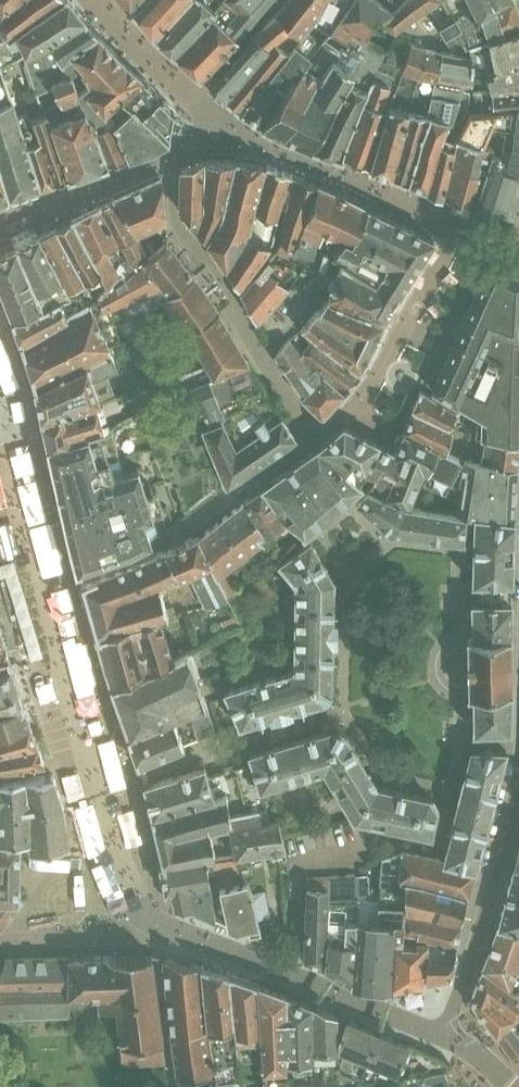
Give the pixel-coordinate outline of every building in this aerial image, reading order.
[(70,0),(60,0),(10,35),(0,41),(0,64),(0,65),(5,63),(9,62),(24,56),(26,55),(49,45),(86,19),(70,0)] [(0,15),(0,25),(10,35),(60,0),(20,0),(0,15)] [(20,0),(0,0),(0,15),(20,0)] [(134,11),(143,0),(123,0),(134,11)] [(156,36),(187,0),(143,0),(134,11),(156,36)] [(156,36),(175,52),(216,6),(221,0),(187,0),(156,36)] [(216,6),(245,32),(271,0),(246,0),(241,5),(235,0),(221,0),(216,6)] [(321,21),(337,0),(289,0),(287,2),(313,24),(316,19),(321,21)] [(314,143),(342,152),(351,133),(397,35),(393,33),(387,48),(366,34),(378,15),(386,20),(395,9),(395,8),(384,0),(342,0),(325,23),(334,28),(346,37),(359,46),(366,51),(314,143)] [(386,20),(397,28),(430,6),(444,30),(504,0),(403,0),(398,5),(395,8),(395,9),(386,20)] [(518,29),(518,4),(518,0),(504,0),(444,30),(454,45),(466,41),(468,45),(488,38),(518,29)] [(310,28),(313,24),(287,2),(281,9),(307,33),(293,49),(309,62),(314,55),(307,49),(318,34),(310,28)] [(216,6),(175,52),(200,76),(240,37),(245,32),(216,6)] [(271,48),(259,61),(225,98),(242,111),(293,49),(307,33),(281,9),(278,12),(266,24),(275,38),(268,46),(271,48)] [(101,35),(99,33),(86,19),(49,45),(61,65),(101,35)] [(275,38),(266,24),(255,33),(256,33),(246,44),(259,61),(271,48),(268,46),(275,38)] [(117,52),(101,35),(61,65),(49,45),(26,55),(24,56),(36,95),(43,112),(62,103),(53,83),(77,76),(84,71),(90,79),(117,52)] [(278,132),(286,132),(324,73),(342,43),(329,35),(314,55),(309,62),(263,125),(278,132)] [(351,133),(342,152),(356,158),(371,166),(414,41),(397,35),(351,133)] [(324,73),(286,132),(314,143),(366,51),(359,46),(346,37),(342,43),(324,73)] [(490,45),(495,67),(518,62),(518,37),(490,45)] [(414,41),(371,166),(392,173),(411,106),(398,103),(404,88),(410,70),(420,73),(427,46),(414,41)] [(259,61),(246,44),(210,85),(225,98),(259,61)] [(474,54),(473,88),(476,88),(518,86),(518,62),(495,67),(490,45),(474,49),(474,54)] [(427,46),(420,73),(421,74),(435,77),(442,48),(427,46)] [(442,48),(435,77),(438,78),(434,92),(459,97),(473,54),(442,48)] [(263,125),(309,62),(293,49),(242,111),(263,125)] [(128,64),(117,52),(90,79),(84,71),(77,76),(53,83),(62,103),(63,106),(81,98),(90,119),(109,109),(125,94),(144,76),(143,75),(143,76),(128,64)] [(469,107),(473,88),(474,54),(473,54),(459,97),(462,98),(455,118),(451,117),(449,124),(457,126),(462,113),(466,114),(469,107)] [(11,197),(42,186),(25,144),(39,138),(32,124),(22,127),(0,65),(0,64),(0,167),(11,197)] [(174,107),(144,76),(125,94),(168,139),(169,139),(171,129),(171,128),(174,107)] [(476,88),(477,108),(486,109),(490,106),(518,107),(518,86),(476,88)] [(146,150),(169,139),(168,139),(125,94),(109,109),(128,156),(146,150)] [(71,176),(108,163),(90,119),(81,98),(63,106),(62,103),(43,112),(42,112),(45,117),(71,176)] [(427,110),(410,180),(428,187),(449,124),(451,117),(451,116),(442,114),(443,107),(431,104),(430,111),(427,110)] [(411,106),(392,173),(410,180),(427,110),(411,106)] [(465,128),(461,139),(474,143),(474,141),(493,147),(495,147),(496,143),(486,140),(495,121),(515,124),(515,137),(514,142),(507,141),(506,147),(518,147),(518,107),(490,106),(486,109),(477,108),(477,109),(474,110),(466,123),(465,128)] [(108,163),(128,156),(109,109),(90,119),(108,163)] [(58,180),(70,176),(71,176),(45,117),(35,122),(35,123),(32,124),(39,138),(58,180)] [(461,139),(465,128),(457,126),(449,124),(428,187),(428,188),(444,194),(461,139)] [(42,186),(43,185),(58,180),(39,138),(25,144),(42,186)] [(461,139),(444,194),(457,199),(474,143),(461,139)] [(474,141),(474,143),(457,199),(475,207),(484,177),(493,147),(474,141)] [(484,177),(518,187),(518,147),(506,147),(505,152),(494,149),(495,147),(493,147),(484,177)] [(205,179),(205,157),(204,157),(199,159),(181,166),(181,188),(180,207),(196,223),(197,221),(201,208),(202,201),(203,194),(205,179)] [(203,194),(202,201),(223,205),(231,178),(232,175),(236,158),(205,157),(205,179),(203,194)] [(236,158),(232,175),(231,178),(223,205),(218,221),(247,232),(271,243),(274,240),(277,226),(278,221),(253,211),(264,174),(267,164),(248,159),(236,158)] [(278,168),(267,164),(264,174),(253,211),(278,221),(278,219),(286,193),(293,175),(294,174),(278,168)] [(11,197),(0,167),(0,201),(11,197)] [(162,174),(117,196),(128,216),(145,250),(142,253),(145,255),(168,240),(168,220),(162,174)] [(278,219),(278,221),(277,226),(284,229),(285,239),(296,242),(311,204),(319,184),(293,175),(286,193),(278,219)] [(475,207),(516,220),(518,209),(518,187),(484,177),(475,207)] [(319,184),(311,204),(296,242),(285,239),(277,248),(284,253),(304,267),(307,263),(319,269),(320,267),(327,253),(336,256),(344,237),(351,240),(363,217),(367,207),(319,184)] [(117,196),(101,205),(119,243),(121,243),(120,241),(122,241),(129,256),(125,257),(134,275),(138,273),(136,267),(134,260),(142,253),(145,250),(128,216),(117,196)] [(197,221),(196,223),(197,225),(208,241),(214,229),(218,221),(223,205),(202,201),(201,208),(197,221)] [(101,205),(76,217),(103,272),(110,286),(128,274),(130,277),(134,275),(125,257),(120,259),(117,264),(108,248),(119,243),(101,205)] [(336,273),(396,300),(411,273),(433,239),(367,207),(363,217),(351,240),(344,237),(336,256),(327,253),(320,267),(336,273)] [(76,217),(58,227),(69,246),(86,280),(103,272),(76,217)] [(238,249),(247,232),(218,221),(214,229),(208,241),(227,268),(238,249)] [(36,225),(16,235),(20,245),(28,265),(46,308),(48,306),(57,320),(69,312),(62,299),(73,294),(71,288),(77,285),(68,268),(60,272),(51,255),(41,235),(36,225)] [(58,227),(41,235),(51,255),(60,272),(68,268),(77,285),(81,293),(90,288),(87,282),(86,280),(69,246),(58,227)] [(227,268),(239,286),(271,243),(247,232),(238,249),(227,268)] [(183,259),(168,240),(145,255),(142,253),(134,260),(136,267),(147,262),(162,276),(183,259)] [(242,290),(259,320),(274,304),(292,283),(298,275),(304,267),(284,253),(277,248),(271,243),(239,286),(242,290)] [(0,253),(0,279),(15,318),(16,322),(46,308),(28,265),(20,245),(0,253)] [(196,275),(183,259),(162,276),(147,262),(136,267),(138,273),(134,275),(130,277),(128,274),(110,286),(98,294),(91,299),(96,314),(122,303),(128,317),(166,301),(163,297),(196,275)] [(518,413),(518,406),(518,274),(514,272),(502,268),(490,264),(464,323),(459,320),(452,336),(457,339),(444,368),(518,413)] [(328,294),(384,320),(396,300),(336,273),(328,294)] [(220,312),(196,275),(163,297),(166,301),(186,332),(202,322),(220,312)] [(274,304),(259,320),(275,350),(278,347),(289,335),(301,323),(319,290),(309,286),(305,293),(292,283),(274,304)] [(319,290),(301,323),(361,369),(384,320),(328,294),(319,290)] [(57,320),(23,342),(36,386),(37,388),(57,378),(112,353),(96,314),(91,299),(76,307),(69,312),(57,320)] [(46,308),(16,322),(23,342),(57,320),(48,306),(46,308)] [(232,332),(220,312),(202,322),(186,332),(197,349),(232,332)] [(360,370),(361,369),(301,323),(289,335),(305,353),(323,371),(346,389),(361,372),(360,370)] [(232,332),(197,349),(207,364),(241,347),(240,344),(232,332)] [(309,386),(323,371),(305,353),(289,335),(278,347),(275,350),(288,369),(303,392),(309,386)] [(250,364),(241,347),(207,364),(215,378),(216,379),(229,372),(250,364)] [(57,378),(37,388),(44,418),(43,419),(43,420),(98,401),(116,395),(109,375),(119,371),(112,353),(57,378)] [(219,491),(246,472),(223,423),(248,413),(245,406),(271,396),(250,364),(229,372),(216,379),(215,378),(189,387),(189,391),(188,391),(188,392),(152,409),(191,512),(219,491)] [(518,413),(444,368),(434,390),(486,419),(477,435),(487,438),(518,444),(518,413)] [(309,386),(303,392),(304,397),(323,413),(324,413),(346,389),(323,371),(309,386)] [(453,425),(455,426),(461,428),(465,414),(422,390),(414,408),(453,426),(453,425)] [(278,409),(271,396),(245,406),(248,413),(223,423),(246,472),(279,449),(297,437),(278,409)] [(98,401),(43,420),(50,449),(105,431),(98,401)] [(406,432),(405,432),(433,441),(446,449),(453,426),(414,408),(404,431),(406,432)] [(105,431),(50,449),(79,570),(130,551),(152,538),(145,518),(154,515),(139,466),(115,474),(111,460),(120,456),(113,427),(105,431)] [(373,467),(378,470),(387,449),(382,446),(377,443),(377,441),(344,427),(320,447),(318,445),(316,447),(344,465),(341,471),(361,483),(369,465),(373,467)] [(392,451),(387,449),(378,470),(374,480),(376,481),(372,490),(368,488),(358,500),(392,531),(416,534),(423,507),(409,506),(420,478),(426,480),(431,478),(437,481),(446,449),(433,441),(405,432),(392,451)] [(518,444),(487,438),(483,461),(518,464),(518,445),(518,444)] [(316,447),(263,485),(285,518),(304,534),(362,486),(361,484),(361,483),(341,471),(344,465),(316,447)] [(467,460),(463,487),(462,514),(468,515),(476,516),(476,517),(516,520),(518,468),(518,464),(483,461),(481,461),(472,460),(467,460)] [(244,498),(245,500),(263,529),(261,531),(263,535),(278,526),(285,518),(263,485),(244,498)] [(263,529),(245,500),(201,536),(209,555),(216,576),(263,541),(260,537),(263,535),(261,531),(263,529)] [(416,534),(443,537),(465,540),(468,515),(462,514),(460,511),(423,507),(416,534)] [(513,582),(515,552),(516,520),(476,517),(474,582),(479,583),(512,582),(513,582)] [(200,534),(167,548),(180,577),(190,573),(205,607),(228,600),(216,576),(209,555),(201,536),(200,534)] [(296,582),(334,580),(313,545),(313,544),(311,542),(284,559),(282,556),(277,559),(282,566),(296,582)] [(167,548),(106,573),(129,626),(160,617),(169,615),(160,584),(180,577),(167,548)] [(106,573),(83,583),(97,635),(129,626),(106,573)] [(264,606),(268,603),(279,595),(265,577),(251,589),(264,606)] [(335,580),(334,580),(296,582),(295,632),(336,633),(336,623),(333,623),(334,583),(335,583),(335,580)] [(479,583),(478,602),(492,603),(511,602),(512,582),(479,583)] [(492,603),(478,602),(473,602),(473,606),(474,606),(474,638),(470,638),(469,695),(475,695),(475,727),(475,732),(479,732),(479,731),(511,728),(512,693),(513,693),(511,635),(512,602),(511,602),(492,603)] [(268,603),(264,606),(250,618),(257,627),(276,621),(276,613),(268,603)] [(129,626),(97,635),(114,688),(172,658),(160,617),(129,626)] [(295,632),(295,671),(328,697),(330,694),(331,690),(332,686),(333,686),(333,682),(333,642),(336,642),(336,633),(295,632)] [(10,657),(5,639),(0,640),(0,659),(10,657)] [(172,658),(114,688),(131,735),(174,718),(187,713),(186,712),(208,705),(188,651),(172,658)] [(10,657),(0,659),(0,710),(4,709),(24,703),(10,657)] [(291,710),(301,707),(321,701),(322,702),(325,701),(325,700),(327,698),(328,697),(295,671),(266,679),(283,716),(292,713),(291,710)] [(283,716),(266,679),(226,690),(240,724),(269,715),(271,719),(278,717),(283,716)] [(31,724),(24,703),(4,709),(0,710),(0,731),(31,724)] [(186,712),(187,713),(189,712),(199,738),(217,731),(208,705),(186,712)] [(174,718),(131,735),(140,762),(185,743),(174,718)] [(31,724),(0,731),(0,750),(17,747),(38,742),(31,724)] [(262,788),(274,784),(278,783),(316,771),(324,769),(329,777),(365,767),(348,739),(345,734),(341,731),(337,729),(336,729),(333,729),(307,737),(278,745),(264,749),(250,752),(252,761),(259,789),(262,788)] [(45,762),(38,742),(17,747),(0,750),(0,769),(45,762)] [(472,749),(465,776),(462,793),(494,800),(507,750),(472,749)] [(208,775),(214,801),(226,798),(229,816),(267,807),(262,788),(259,789),(252,761),(208,775)] [(205,766),(179,774),(187,807),(214,801),(208,775),(205,766)] [(355,818),(391,826),(432,835),(437,809),(438,807),(437,805),(437,803),(434,799),(432,797),(430,797),(378,786),(365,767),(329,777),(355,818)] [(21,839),(30,839),(29,849),(69,844),(63,805),(53,773),(0,779),(0,808),(4,836),(2,836),(2,840),(21,839)] [(179,774),(154,782),(147,784),(153,815),(187,807),(179,774)] [(481,851),(489,817),(494,800),(462,793),(451,836),(449,844),(481,851)] [(229,816),(226,798),(214,801),(187,807),(153,815),(166,865),(166,866),(209,858),(216,857),(211,829),(230,824),(229,816)] [(271,820),(267,807),(229,816),(236,854),(238,854),(240,862),(272,857),(271,820)] [(18,896),(21,839),(2,840),(0,840),(0,897),(18,896)] [(449,844),(446,858),(476,867),(481,851),(449,844)] [(404,851),(404,853),(383,860),(381,881),(385,888),(405,890),(406,886),(469,896),(476,867),(446,858),(420,853),(404,851)] [(209,858),(211,887),(213,916),(262,938),(241,864),(240,862),(238,854),(236,854),(223,856),(216,857),(209,858)] [(171,888),(173,895),(176,906),(194,907),(213,916),(211,887),(209,858),(166,866),(162,867),(167,888),(171,888)] [(515,865),(507,896),(499,925),(518,933),(518,866),(515,865)] [(359,919),(359,900),(357,900),(358,883),(350,883),(351,875),(329,876),(329,878),(323,965),(322,966),(324,969),(351,981),(351,983),(352,983),(356,919),(359,919)] [(357,900),(359,900),(369,898),(370,897),(369,877),(368,875),(356,876),(355,875),(351,875),(350,883),(358,883),(357,900)] [(310,879),(307,919),(305,959),(322,966),(323,965),(329,878),(310,879)] [(406,886),(405,890),(385,888),(384,905),(404,904),(402,916),(461,925),(461,924),(462,924),(469,896),(406,886)] [(18,896),(0,897),(0,928),(1,928),(24,900),(18,896)] [(255,902),(257,915),(269,912),(266,899),(255,902)] [(373,919),(359,919),(356,919),(352,983),(393,987),(395,962),(395,956),(398,956),(401,932),(402,916),(404,904),(384,905),(374,905),(373,919)] [(403,943),(416,943),(416,944),(428,944),(428,938),(437,938),(436,941),(457,944),(461,925),(402,916),(401,932),(404,932),(403,943)] [(483,968),(504,983),(511,989),(511,988),(518,968),(516,967),(518,958),(518,933),(499,925),(499,927),(483,968)] [(395,956),(395,962),(393,987),(424,982),(428,944),(416,944),(416,943),(403,943),(404,932),(401,932),(398,956),(395,956)] [(428,944),(424,982),(450,978),(457,944),(436,941),(437,938),(428,938),(428,944)] [(98,1008),(118,1008),(122,1061),(165,1061),(152,954),(70,956),(71,995),(97,994),(98,1008)] [(71,995),(70,956),(7,957),(4,965),(0,965),(0,1015),(71,1013),(71,995)] [(173,1039),(212,1035),(205,964),(201,963),(165,956),(164,961),(173,1039)] [(205,964),(212,1035),(216,1073),(217,1079),(241,1077),(239,1060),(230,971),(205,964)] [(493,1001),(508,1012),(517,1018),(518,1015),(518,990),(518,989),(515,991),(511,989),(504,983),(483,968),(475,988),(493,1001)] [(257,982),(230,971),(239,1060),(263,1059),(257,982)] [(288,1057),(287,993),(278,989),(257,982),(263,1059),(264,1086),(288,1086),(288,1081),(288,1065),(288,1057)] [(493,1001),(475,988),(472,997),(473,999),(481,1009),(493,1001)] [(313,1045),(312,1003),(287,993),(288,1057),(288,1065),(288,1081),(313,1080),(312,1050),(313,1050),(313,1045)] [(481,1009),(512,1054),(518,1048),(518,1036),(510,1023),(517,1018),(508,1012),(493,1001),(481,1009)] [(313,1080),(313,1086),(340,1086),(340,1070),(340,1060),(339,1047),(339,1036),(338,1013),(312,1003),(313,1045),(313,1050),(312,1050),(313,1080)] [(347,1017),(339,1036),(339,1047),(345,1049),(340,1060),(340,1070),(357,1076),(378,1030),(347,1017)] [(362,1083),(371,1082),(396,1076),(410,1043),(378,1030),(357,1076),(360,1077),(358,1081),(361,1081),(362,1083)] [(216,1073),(212,1035),(173,1039),(177,1078),(216,1073)] [(410,1043),(396,1076),(402,1084),(425,1081),(423,1072),(428,1072),(430,1075),(446,1073),(447,1072),(446,1069),(450,1062),(410,1043)]
